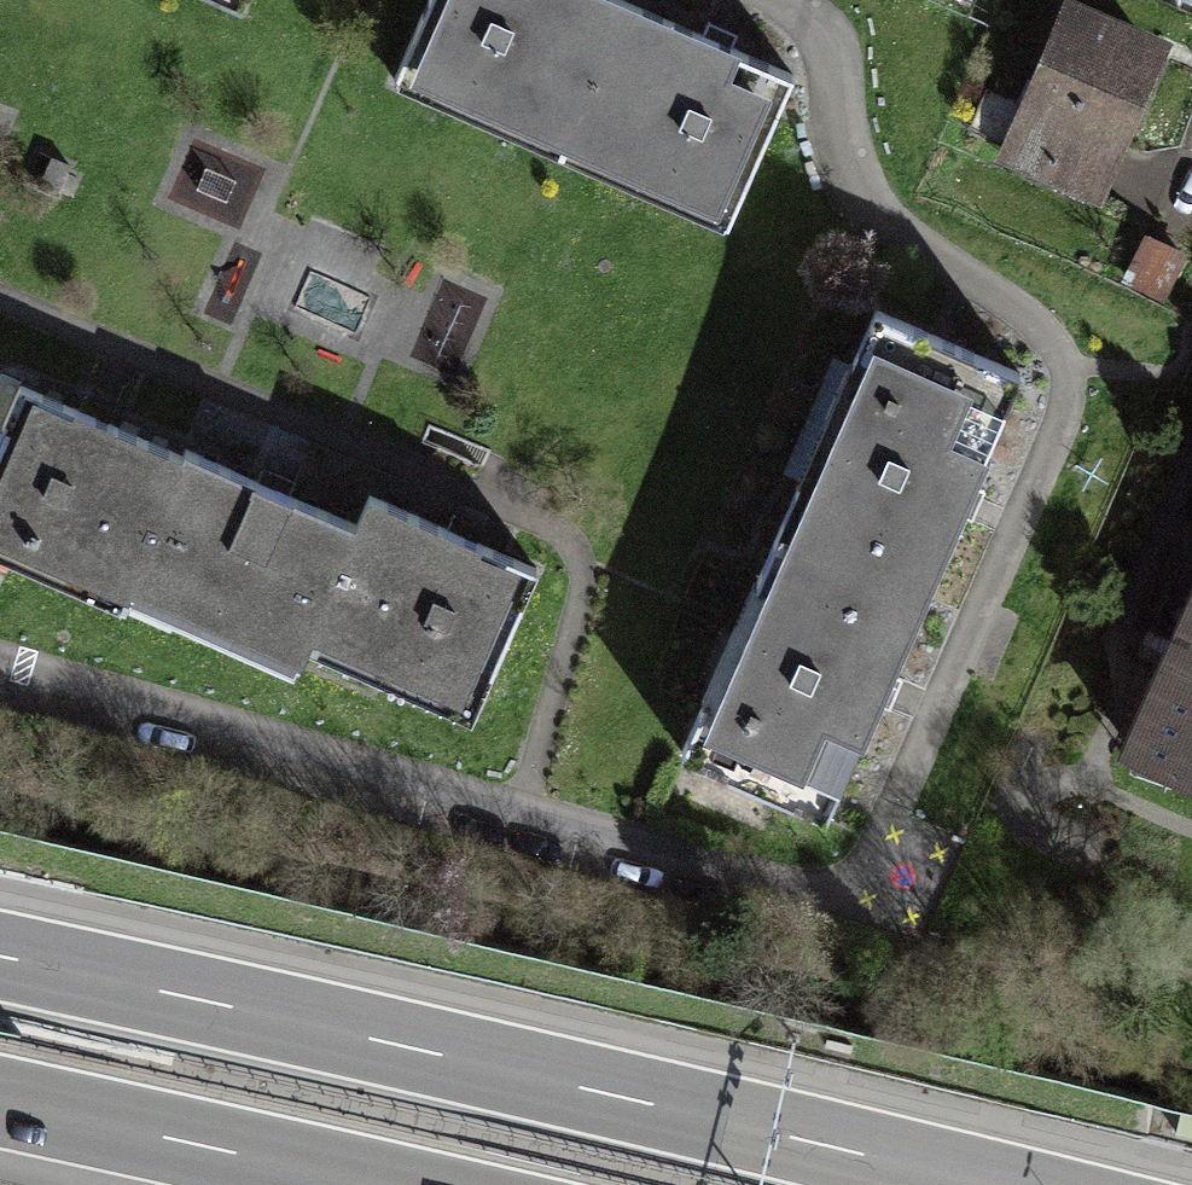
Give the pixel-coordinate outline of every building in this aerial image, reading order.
[(400,62),(568,135),(627,0),(427,0),(400,62)] [(651,0),(627,0),(568,135),(736,208),(799,64),(651,0)] [(1170,46),(1065,1),(996,159),(1101,205),(1116,170),(1170,46)] [(70,165),(50,157),(38,186),(58,195),(70,165)] [(1165,247),(1144,237),(1122,282),(1162,302),(1185,257),(1165,247)] [(1026,374),(876,308),(783,523),(933,588),(1026,374)] [(20,386),(0,431),(0,533),(128,589),(135,572),(185,458),(20,386)] [(186,452),(185,458),(135,572),(306,646),(313,628),(355,527),(186,452)] [(537,568),(368,495),(355,527),(313,628),(478,701),(537,568)] [(933,588),(783,523),(689,737),(839,803),(933,588)] [(1117,748),(1191,780),(1191,575),(1117,748)]
